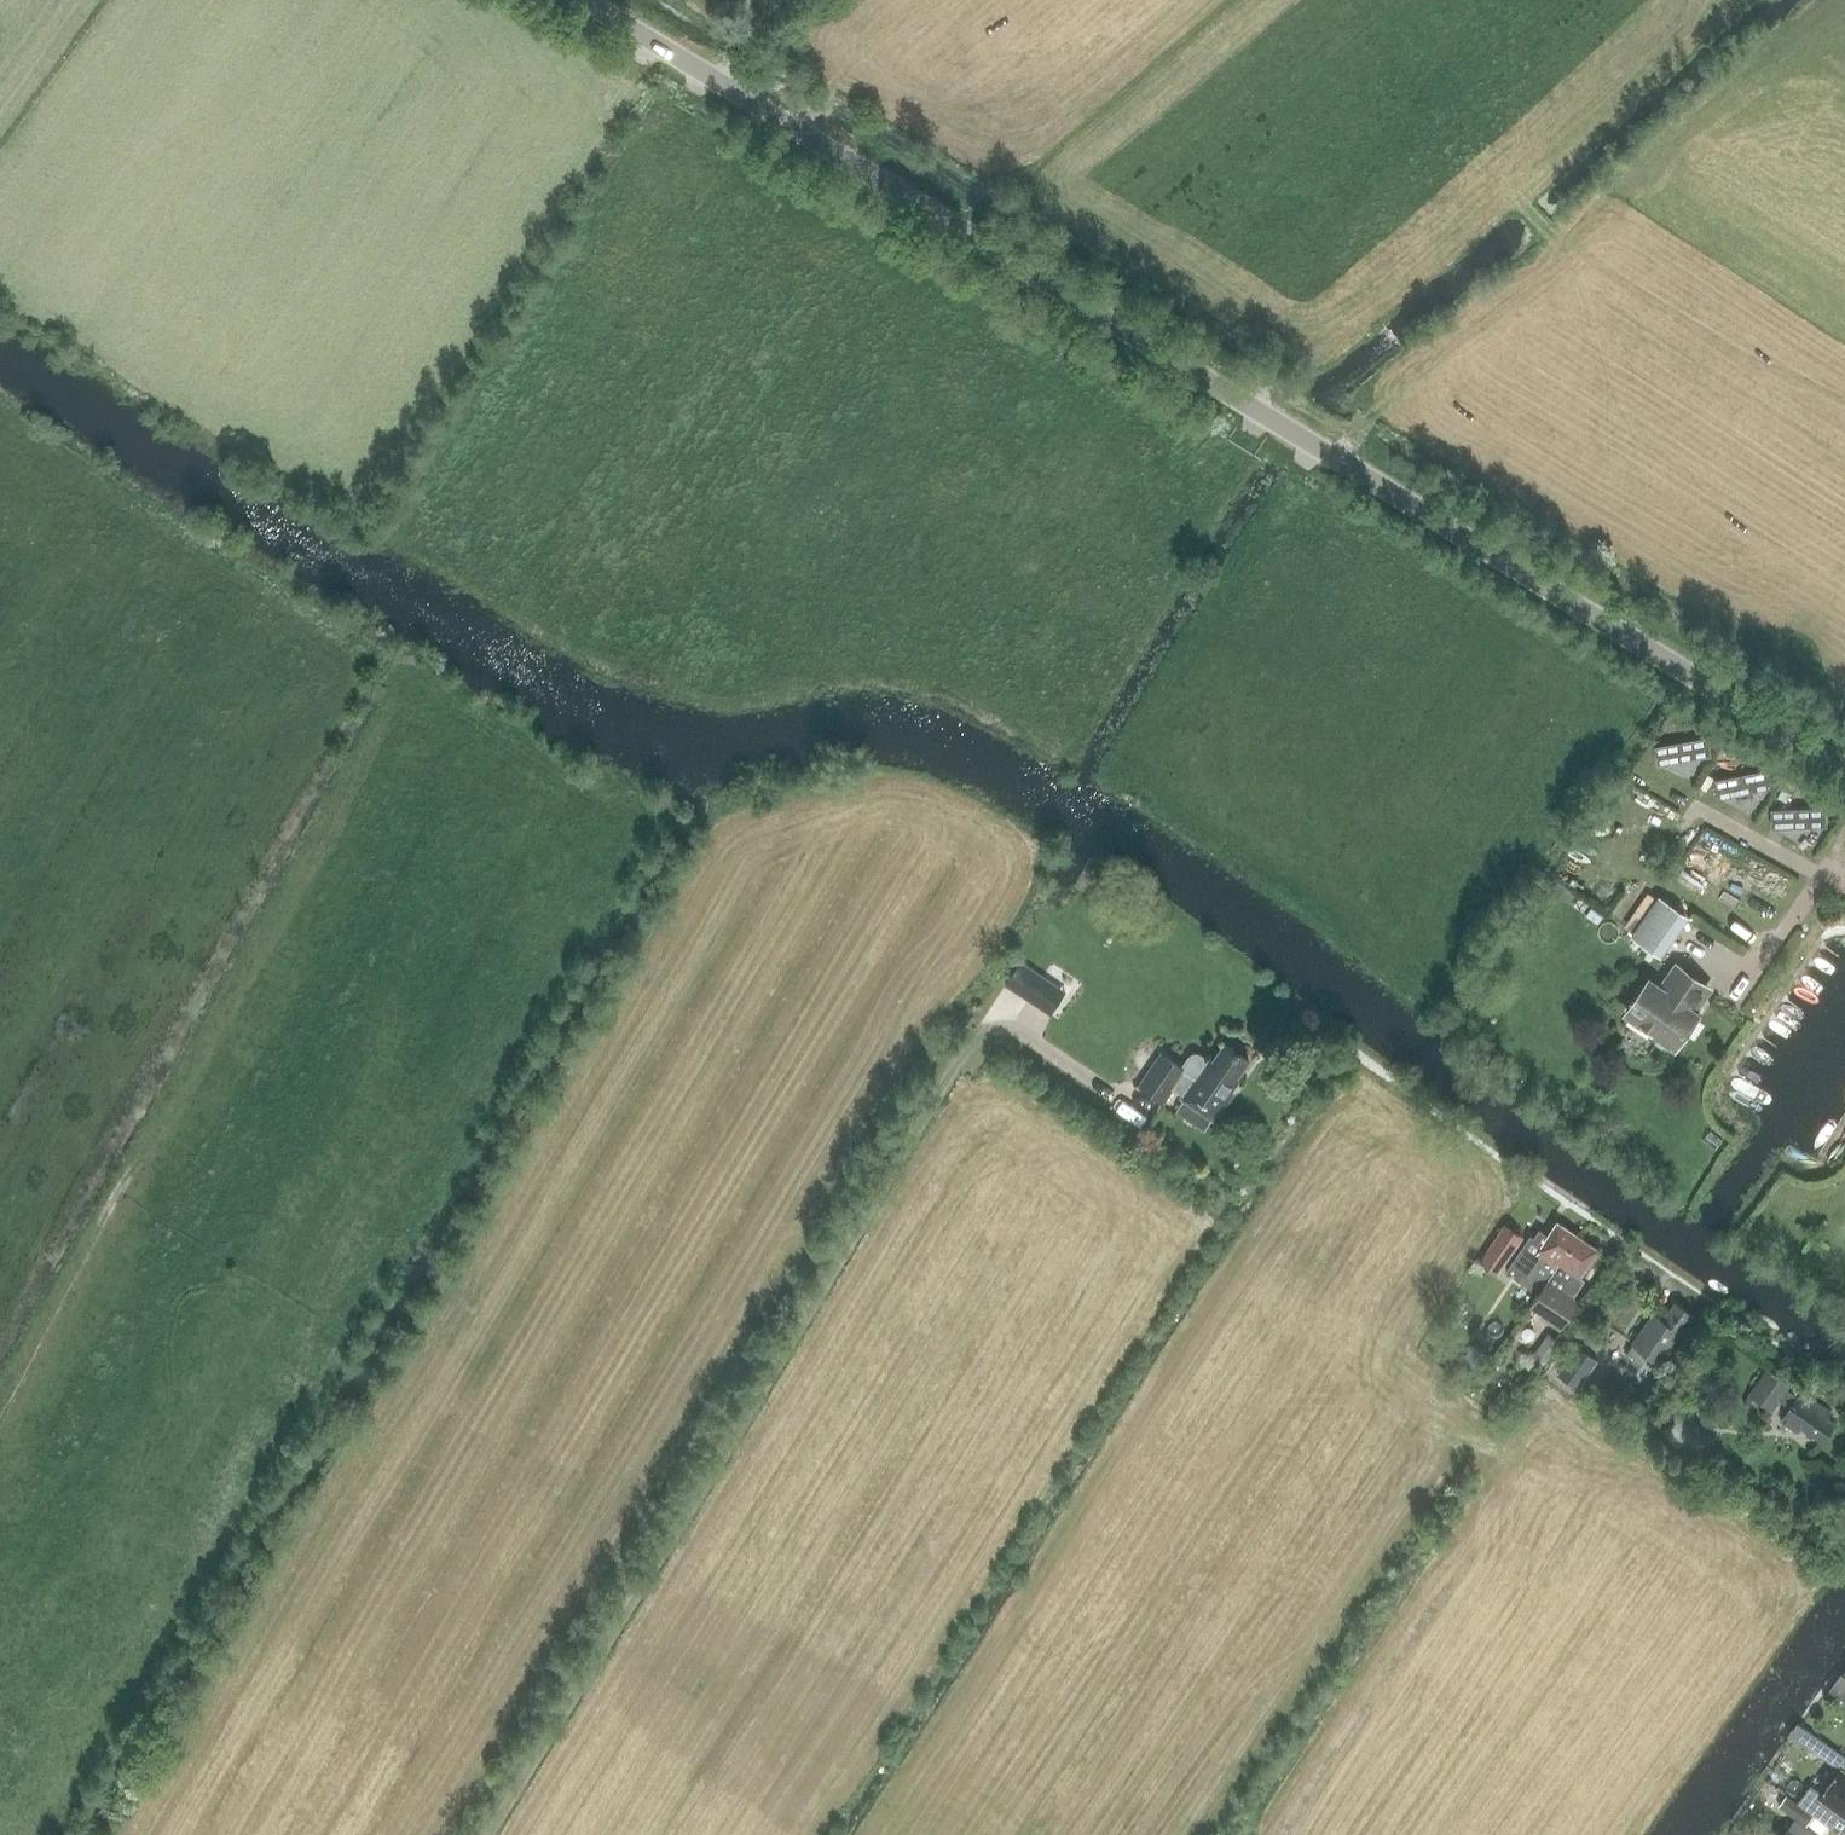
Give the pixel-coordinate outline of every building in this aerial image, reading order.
[(1710,735),(1662,746),(1666,763),(1714,753),(1710,735)] [(1724,793),(1774,791),(1773,772),(1723,774),(1724,793)] [(1826,807),(1777,807),(1777,825),(1826,825),(1826,807)] [(1647,919),(1638,933),(1671,954),(1697,914),(1656,888),(1639,914),(1647,919)] [(1017,958),(1001,981),(1050,1015),(1066,992),(1017,958)] [(1691,1012),(1708,988),(1684,972),(1668,996),(1649,983),(1627,1013),(1657,1034),(1656,1036),(1657,1043),(1662,1047),(1669,1046),(1671,1043),(1675,1046),(1696,1015),(1691,1012)] [(1211,1062),(1197,1053),(1192,1053),(1188,1056),(1180,1069),(1158,1054),(1138,1085),(1157,1098),(1165,1085),(1216,1118),(1232,1094),(1230,1092),(1238,1080),(1235,1078),(1247,1060),(1223,1044),(1211,1062)] [(1702,1141),(1714,1150),(1721,1140),(1709,1131),(1702,1141)] [(1503,1224),(1478,1260),(1496,1272),(1521,1236),(1503,1224)] [(1544,1286),(1546,1288),(1578,1237),(1558,1224),(1543,1247),(1530,1239),(1507,1274),(1538,1294),(1544,1286)] [(1598,1251),(1578,1237),(1546,1288),(1535,1305),(1547,1313),(1545,1316),(1563,1329),(1581,1303),(1580,1302),(1578,1304),(1573,1301),(1586,1281),(1581,1277),(1598,1251)] [(1676,1306),(1666,1321),(1652,1312),(1630,1343),(1632,1345),(1625,1355),(1640,1366),(1647,1356),(1664,1367),(1692,1328),(1687,1325),(1692,1318),(1676,1306)] [(1530,1358),(1542,1366),(1558,1342),(1546,1334),(1530,1358)] [(1488,1354),(1472,1343),(1463,1355),(1479,1366),(1488,1354)] [(1579,1389),(1599,1360),(1577,1345),(1566,1362),(1562,1360),(1554,1372),(1579,1389)] [(1831,1413),(1800,1392),(1796,1396),(1785,1389),(1788,1384),(1767,1370),(1750,1395),(1771,1409),(1777,1399),(1789,1407),(1780,1422),(1796,1433),(1800,1427),(1823,1443),(1835,1425),(1827,1419),(1831,1413)] [(1674,1408),(1656,1433),(1697,1463),(1716,1438),(1674,1408)] [(1832,1686),(1835,1688),(1844,1695),(1844,1694),(1844,1675),(1842,1672),(1832,1686)] [(1802,1726),(1795,1736),(1798,1738),(1807,1745),(1814,1735),(1805,1728),(1802,1726)] [(1832,1748),(1824,1759),(1839,1770),(1840,1768),(1842,1770),(1844,1765),(1844,1758),(1832,1748)] [(1829,1826),(1839,1813),(1844,1817),(1844,1772),(1842,1770),(1840,1768),(1839,1770),(1822,1793),(1810,1784),(1797,1802),(1829,1826)] [(1787,1795),(1778,1807),(1788,1814),(1797,1802),(1787,1795)] [(1783,1834),(1816,1834),(1805,1827),(1795,1819),(1783,1834)]
